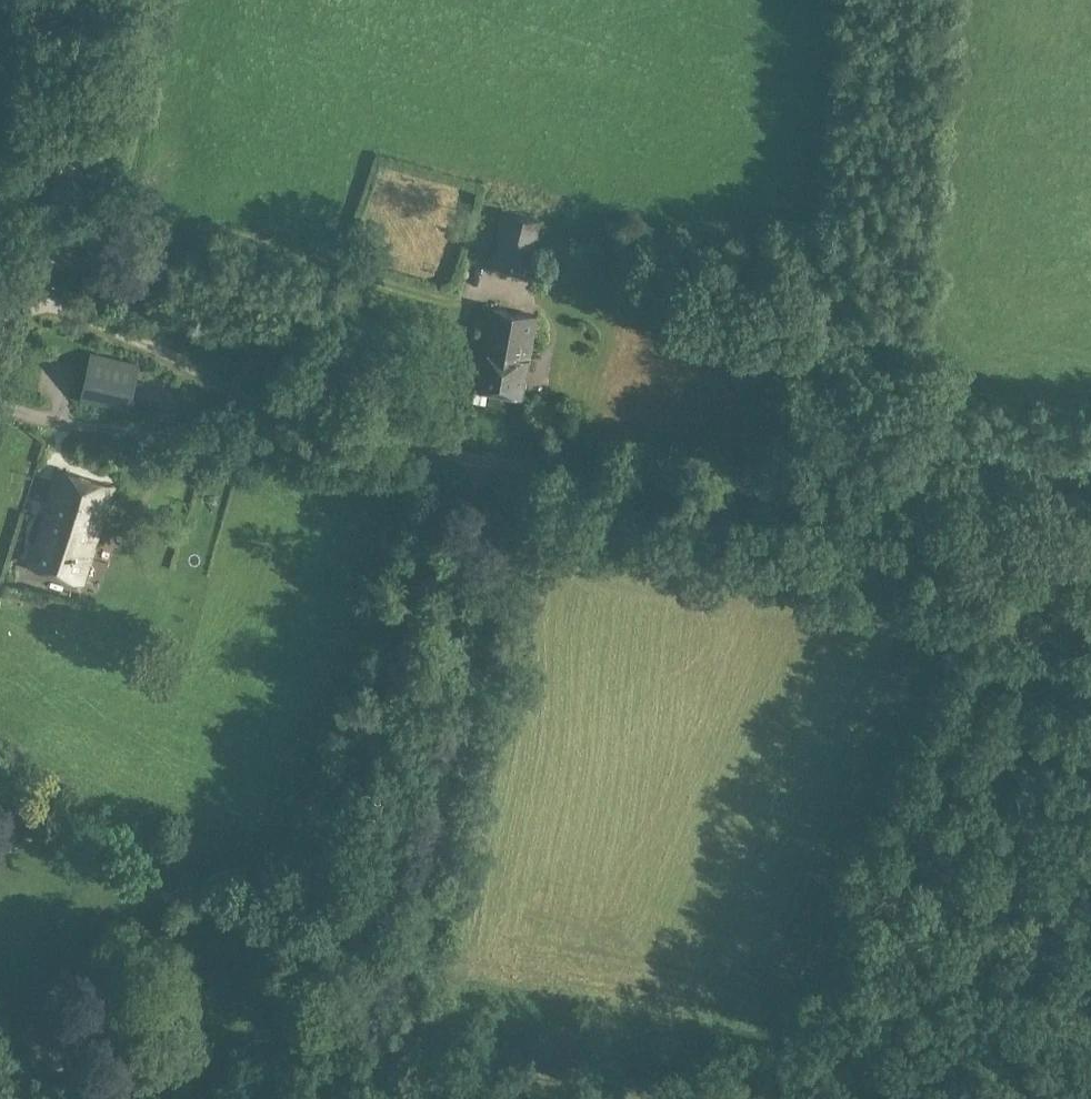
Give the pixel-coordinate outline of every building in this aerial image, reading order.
[(545,220),(501,208),(488,261),(532,272),(545,220)] [(536,319),(488,310),(475,387),(522,395),(536,319)] [(129,411),(139,363),(90,352),(80,400),(129,411)] [(113,486),(58,469),(28,565),(83,582),(113,486)] [(37,479),(32,498),(43,501),(48,482),(37,479)]
